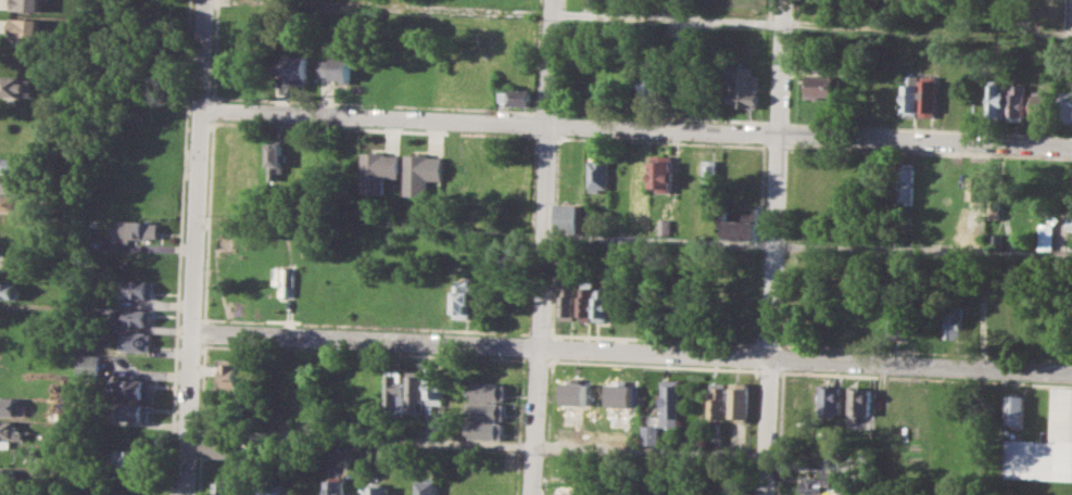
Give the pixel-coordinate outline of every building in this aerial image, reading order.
[(12,9),(12,0),(42,0),(41,11),(12,9)] [(11,17),(43,18),(42,47),(14,46),(14,38),(10,38),(11,17)] [(277,58),(289,58),(289,54),(308,55),(307,79),(289,78),(289,74),(277,73),(277,58)] [(321,61),(335,61),(335,58),(351,58),(351,82),(341,82),(341,79),(333,79),(333,74),(320,74),(321,61)] [(731,65),(753,67),(753,73),(759,73),(758,106),(737,105),(737,101),(729,101),(731,65)] [(645,69),(664,71),(664,104),(644,103),(645,69)] [(31,96),(0,95),(0,75),(31,77),(31,96)] [(807,75),(843,76),(842,99),(806,98),(807,75)] [(903,75),(918,75),(917,116),(901,115),(903,75)] [(921,77),(935,77),(934,116),(920,116),(921,77)] [(1010,84),(1024,85),(1023,119),(1008,119),(1010,84)] [(987,85),(1005,85),(1004,119),(986,118),(987,85)] [(499,87),(533,88),(532,105),(499,104),(499,87)] [(1061,94),(1071,95),(1071,122),(1060,122),(1061,94)] [(270,142),(286,143),(283,180),(269,179),(270,142)] [(360,192),(362,151),(384,152),(384,155),(399,156),(398,177),(383,176),(382,193),(360,192)] [(404,153),(428,154),(428,158),(441,160),(440,180),(426,179),(425,196),(402,195),(404,153)] [(652,154),(672,154),(671,191),(658,191),(658,186),(651,186),(652,154)] [(23,173),(0,171),(0,156),(23,157),(23,173)] [(590,156),(609,157),(607,188),(589,187),(590,156)] [(704,157),(719,158),(719,172),(723,173),(722,202),(703,201),(704,157)] [(899,161),(915,162),(912,205),(897,204),(899,161)] [(970,169),(988,170),(987,188),(1002,188),(1000,218),(988,218),(988,206),(975,205),(975,199),(969,199),(970,169)] [(17,192),(0,192),(0,174),(18,175),(17,192)] [(21,212),(0,210),(0,194),(22,195),(21,212)] [(559,203),(584,204),(583,229),(558,228),(559,203)] [(722,210),(736,211),(737,206),(757,206),(756,238),(721,237),(722,210)] [(123,237),(124,216),(160,217),(160,239),(123,237)] [(658,219),(669,219),(669,233),(658,233),(658,219)] [(1051,249),(1052,224),(1038,224),(1037,249),(1051,249)] [(453,278),(465,279),(465,284),(471,285),(470,319),(451,318),(453,278)] [(119,279),(154,280),(154,296),(118,295),(119,279)] [(580,279),(593,280),(591,320),(578,320),(580,279)] [(21,299),(0,297),(0,280),(16,281),(15,288),(22,288),(21,299)] [(559,281),(573,281),(572,320),(557,319),(559,281)] [(595,288),(594,320),(607,320),(608,289),(595,288)] [(641,296),(657,297),(656,322),(639,321),(641,296)] [(946,303),(962,303),(961,338),(945,338),(946,303)] [(117,307),(153,309),(152,323),(116,322),(117,307)] [(893,308),(911,309),(910,340),(892,340),(893,308)] [(123,331),(152,332),(151,351),(117,350),(118,340),(123,340),(123,331)] [(78,353),(101,354),(100,376),(77,375),(78,353)] [(224,358),(241,359),(241,388),(224,388),(224,358)] [(384,370),(400,370),(400,381),(404,381),(402,415),(382,414),(384,370)] [(406,411),(407,370),(424,371),(421,412),(406,411)] [(426,412),(428,372),(443,372),(441,414),(426,412)] [(122,378),(151,379),(150,398),(115,396),(116,383),(122,383),(122,378)] [(663,379),(679,380),(678,428),(660,428),(663,379)] [(731,380),(748,381),(746,421),(729,421),(731,380)] [(562,381),(587,382),(585,406),(562,405),(562,381)] [(709,381),(727,381),(726,420),(708,419),(709,381)] [(467,382),(504,383),(504,399),(471,398),(471,394),(467,394),(467,382)] [(606,383),(632,384),(631,407),(605,406),(606,383)] [(821,383),(841,384),(841,417),(820,417),(821,383)] [(850,386),(871,386),(869,423),(849,423),(850,386)] [(1054,386),(1071,387),(1071,480),(1002,477),(1004,437),(1043,440),(1043,431),(1051,431),(1054,386)] [(1007,391),(1025,392),(1023,426),(1005,424),(1007,391)] [(22,416),(0,415),(0,397),(16,397),(16,403),(23,403),(22,416)] [(467,402),(503,403),(503,419),(467,417),(467,402)] [(122,403),(150,404),(150,420),(121,419),(122,403)] [(23,439),(0,438),(0,420),(16,420),(16,429),(24,429),(23,439)] [(467,421),(503,422),(503,441),(469,440),(469,434),(466,433),(467,421)] [(642,424),(657,426),(657,445),(641,444),(642,424)] [(203,439),(238,439),(238,458),(203,457),(203,439)] [(352,447),(364,447),(364,459),(352,459),(352,447)] [(115,448),(150,449),(150,467),(114,466),(115,448)] [(438,477),(437,494),(418,494),(419,479),(426,479),(426,475),(438,477)] [(805,477),(847,479),(846,494),(804,493),(805,477)] [(290,480),(289,494),(264,494),(264,479),(290,480)] [(348,480),(347,494),(326,494),(327,479),(348,480)] [(235,481),(234,494),(217,494),(217,480),(235,481)] [(389,486),(389,494),(369,494),(369,485),(389,486)]
